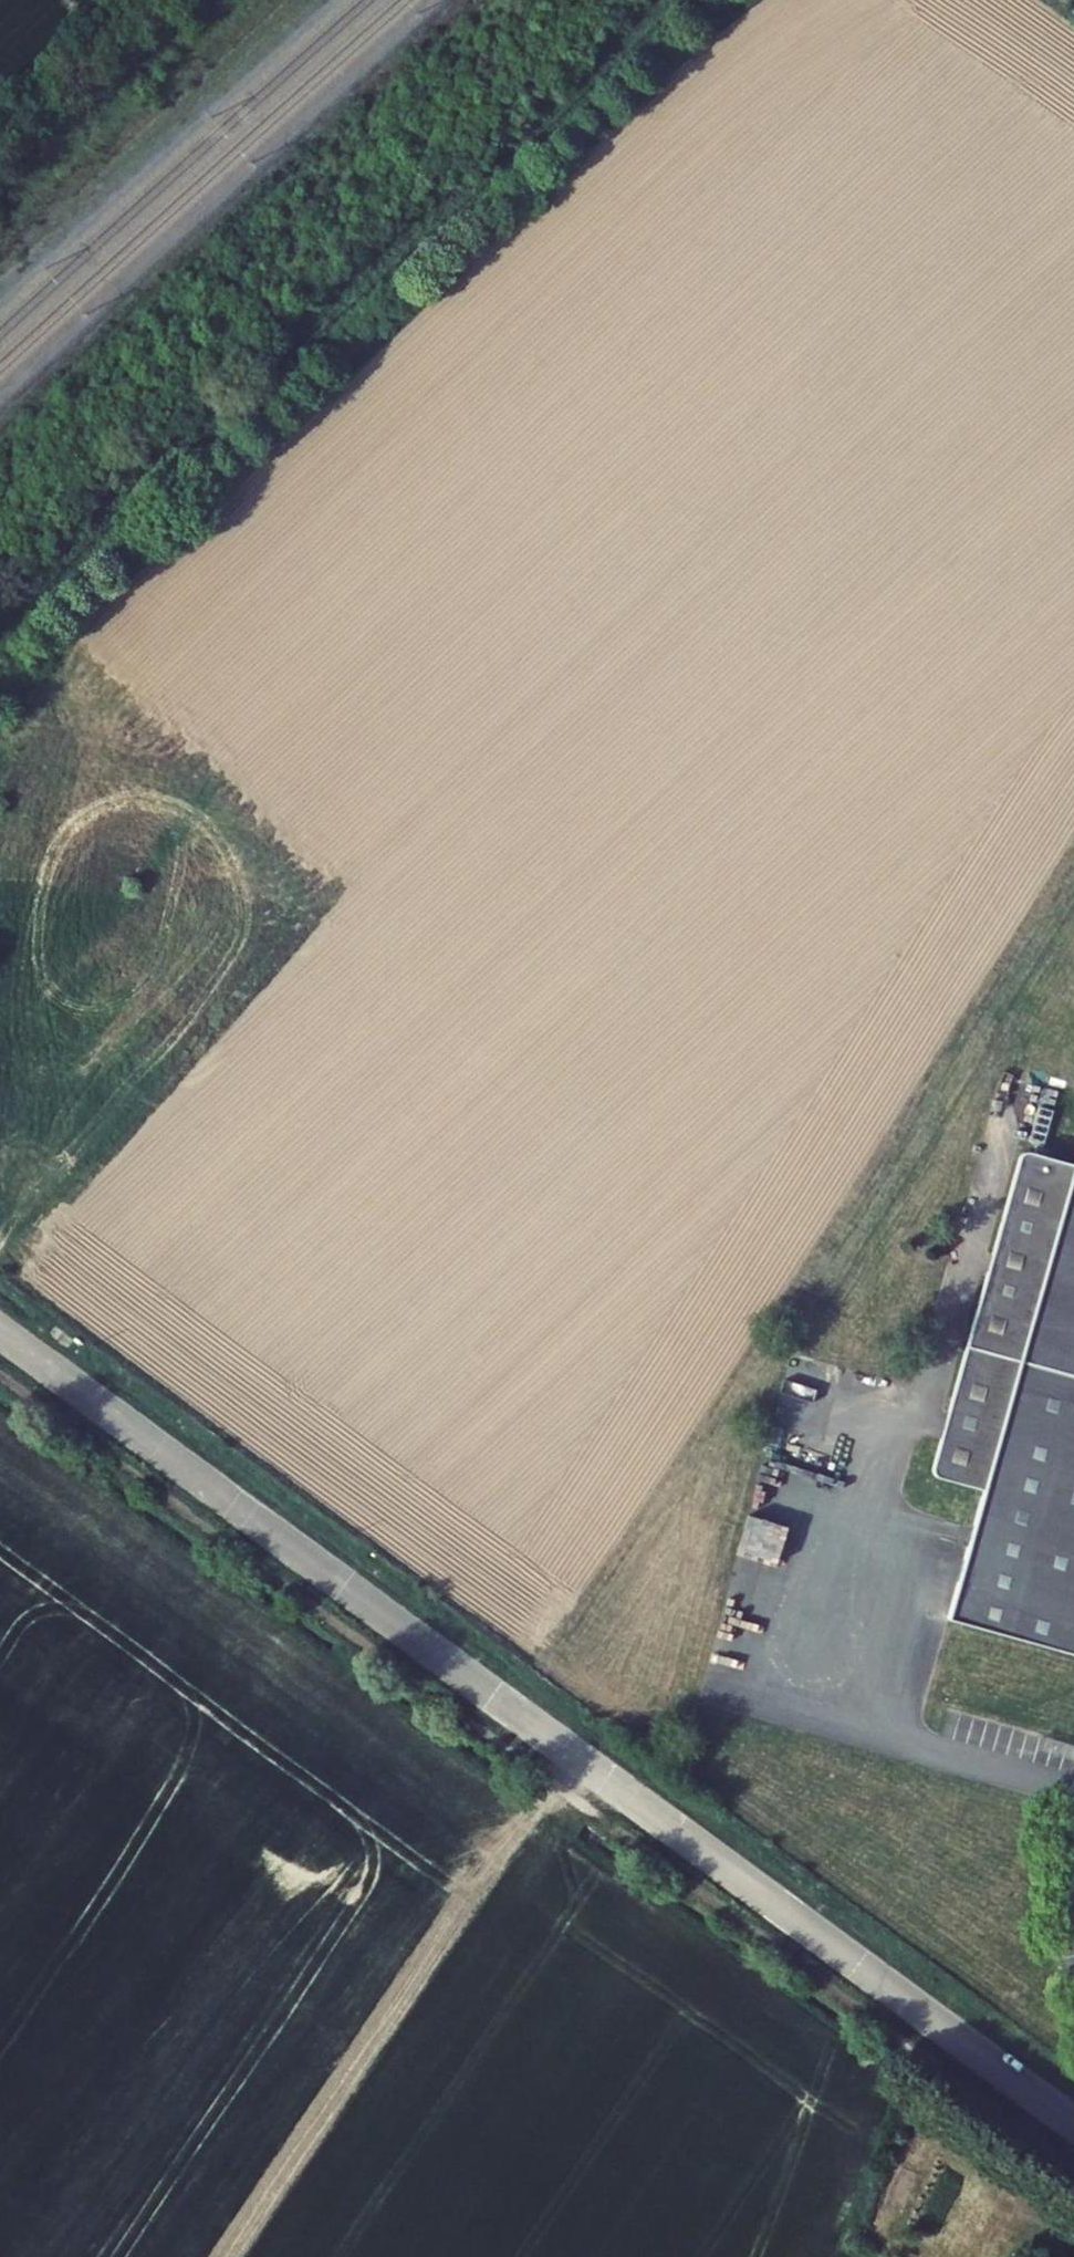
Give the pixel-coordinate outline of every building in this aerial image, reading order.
[(1072,1161),(1027,1149),(1023,1149),(1019,1151),(1017,1155),(931,1465),(931,1470),(933,1473),(937,1476),(981,1488),(946,1617),(1073,1653),(1073,1153),(1072,1161)]
